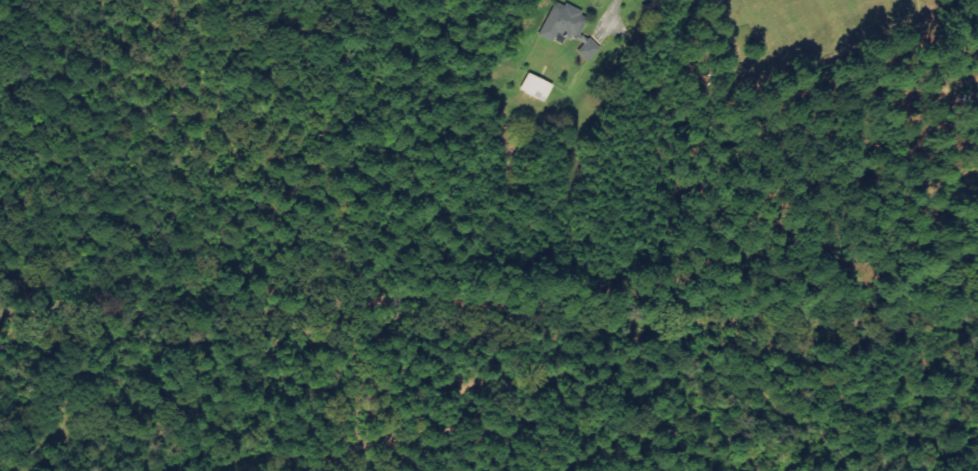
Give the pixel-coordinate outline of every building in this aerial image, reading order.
[(553,40),(557,32),(583,42),(578,54),(594,60),(601,43),(581,36),(590,13),(556,0),(555,0),(541,35),(553,40)] [(553,82),(528,73),(521,90),(547,100),(553,82)]
